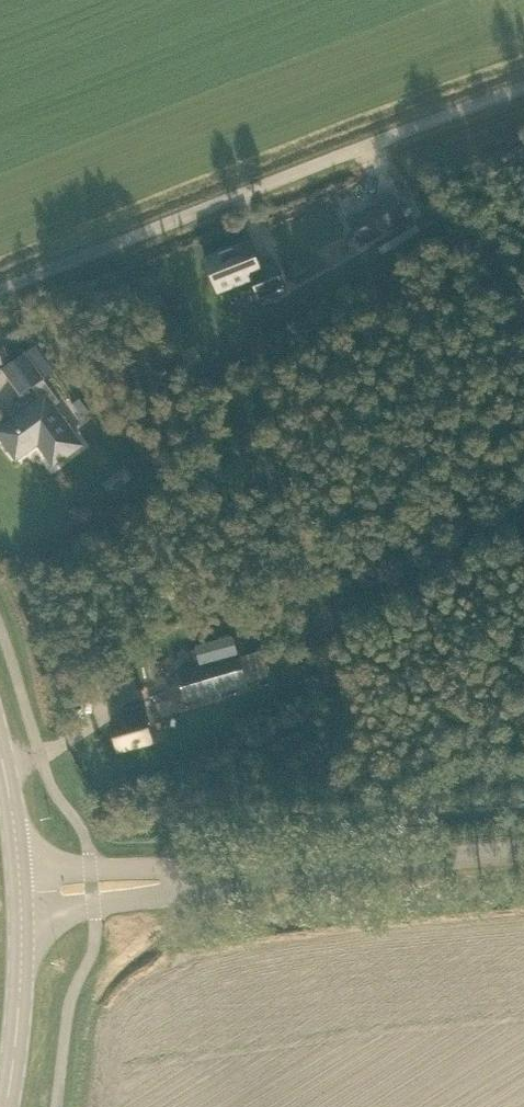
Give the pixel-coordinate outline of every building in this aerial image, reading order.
[(391,194),(347,220),(362,245),(406,219),(391,194)] [(261,268),(250,241),(206,258),(219,292),(252,278),(261,300),(285,290),(274,262),(261,268)] [(1,348),(2,351),(5,357),(14,353),(10,344),(1,348)] [(33,386),(41,399),(0,429),(0,435),(17,459),(48,437),(63,458),(82,445),(54,405),(60,401),(25,354),(4,369),(22,394),(33,386)] [(110,494),(132,478),(124,467),(103,483),(110,494)] [(240,655),(178,672),(187,702),(248,684),(247,681),(268,675),(261,650),(240,656),(240,655)] [(111,687),(114,699),(137,693),(134,681),(111,687)] [(119,750),(152,740),(145,715),(112,725),(119,750)]
